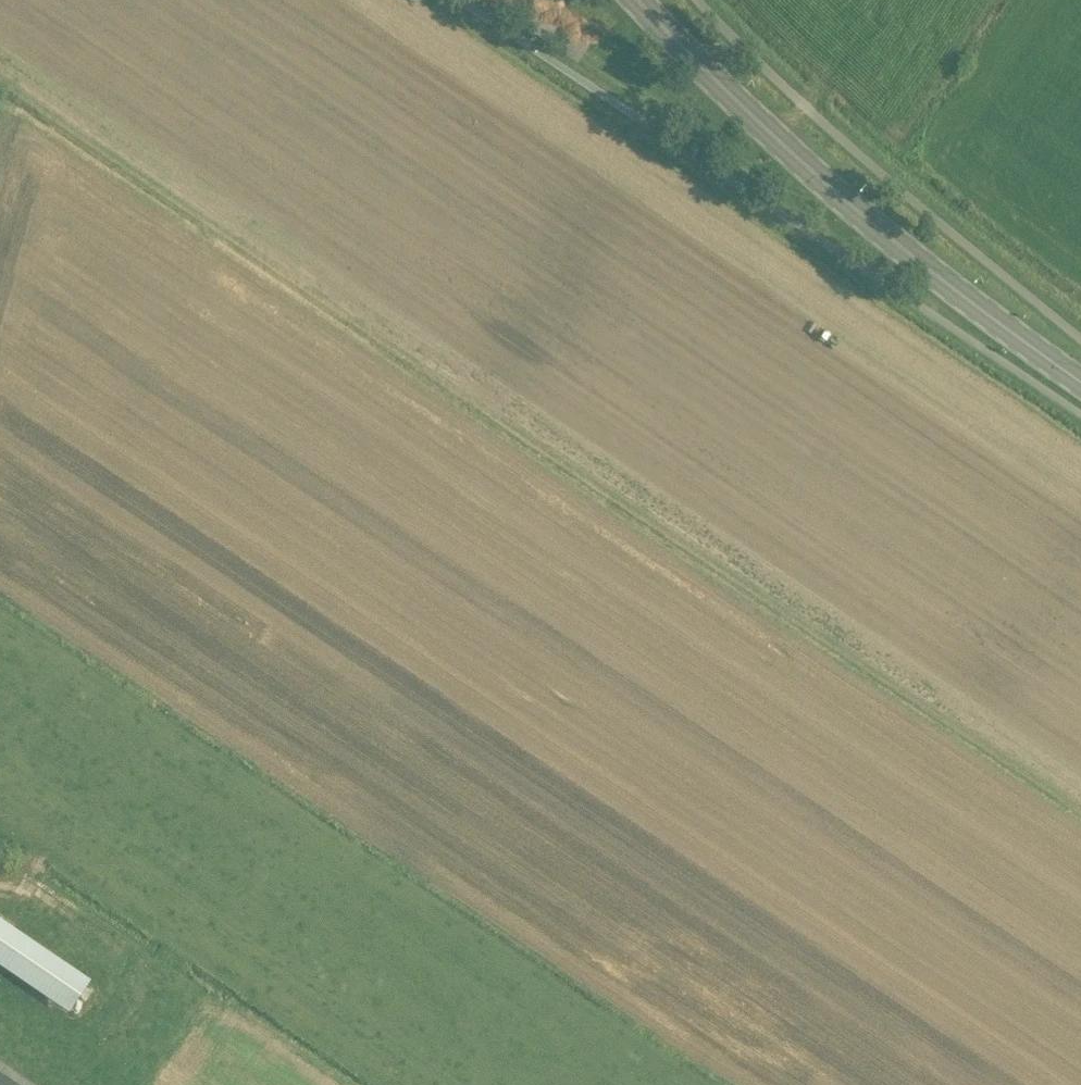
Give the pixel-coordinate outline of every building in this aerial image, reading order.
[(0,926),(0,973),(71,1020),(93,988),(0,926)] [(0,1064),(0,1084),(31,1084),(0,1064)]
